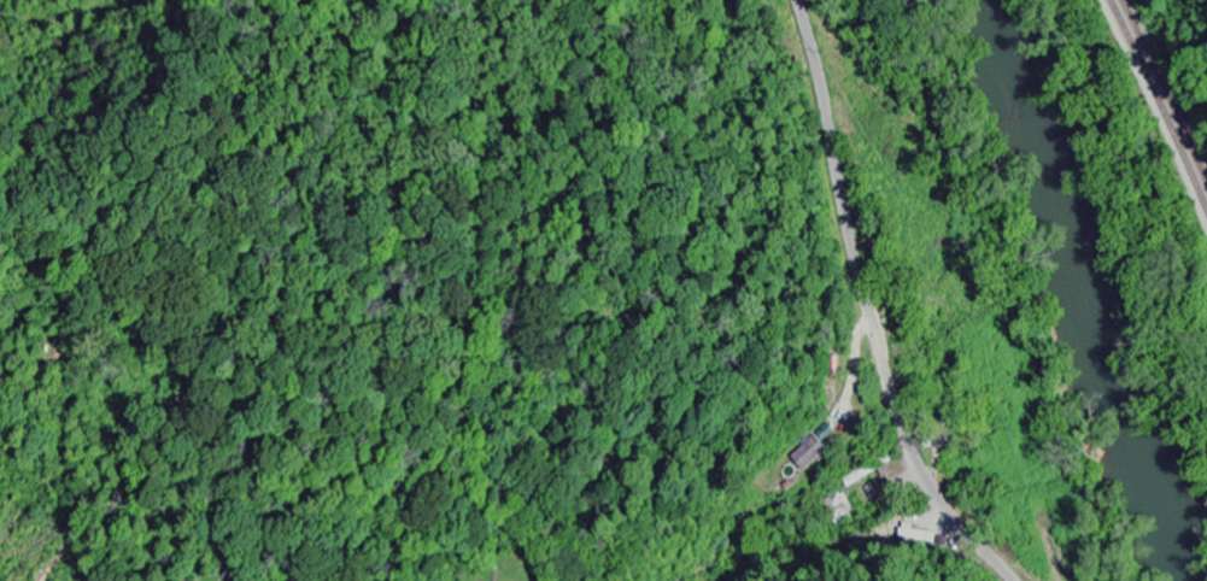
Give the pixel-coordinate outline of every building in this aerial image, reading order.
[(832,450),(816,435),(794,458),(809,473),(832,450)] [(906,533),(906,530),(901,530),(901,542),(936,541),(935,532),(906,533)]
